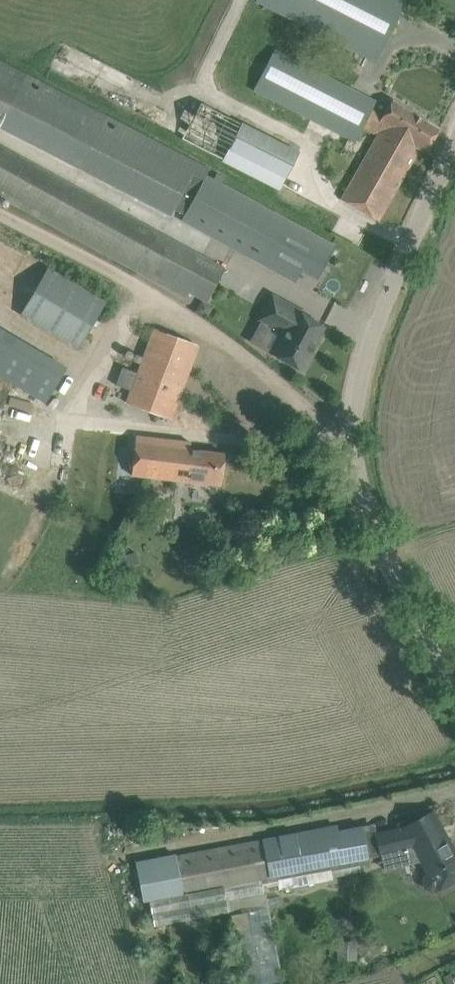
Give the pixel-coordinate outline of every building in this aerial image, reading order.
[(378,60),(408,4),(401,0),(264,0),(378,60)] [(252,91),(257,93),(254,99),(283,114),(287,106),(348,138),(370,98),(275,48),(252,91)] [(171,214),(175,209),(187,215),(208,177),(213,168),(0,59),(0,126),(171,214)] [(420,148),(426,152),(439,129),(393,100),(383,116),(373,111),(365,126),(377,133),(374,138),(376,139),(342,199),(379,220),(420,148)] [(314,184),(308,168),(297,162),(301,154),(203,103),(184,138),(278,187),(275,192),(302,207),(314,184)] [(209,304),(228,269),(0,147),(0,189),(209,304)] [(187,215),(184,220),(297,281),(303,269),(318,277),(335,245),(208,177),(187,215)] [(109,296),(93,286),(90,291),(48,266),(20,314),(78,349),(109,296)] [(327,325),(272,295),(258,320),(281,332),(271,351),(307,370),(321,343),(318,342),(327,325)] [(136,371),(122,366),(116,384),(130,389),(125,401),(172,419),(199,346),(152,328),(136,371)] [(3,404),(14,384),(51,405),(71,369),(0,330),(0,403),(3,404)] [(136,436),(132,474),(201,482),(221,485),(225,454),(215,453),(190,450),(191,442),(171,440),(136,436)] [(135,551),(124,554),(128,567),(139,563),(135,551)] [(448,883),(454,879),(454,853),(433,812),(409,825),(376,836),(383,856),(414,846),(428,872),(425,873),(422,877),(421,883),(425,889),(431,892),(435,892),(438,890),(437,889),(448,883)] [(136,861),(144,901),(150,900),(150,901),(154,925),(169,923),(229,912),(230,915),(232,915),(244,983),(283,983),(266,893),(265,894),(262,880),(277,877),(279,889),(286,888),(287,892),(338,883),(337,874),(338,874),(361,870),(359,861),(369,860),(363,826),(336,831),(335,825),(177,856),(176,853),(142,859),(136,861)] [(451,972),(444,975),(448,983),(454,983),(454,981),(451,972)]
